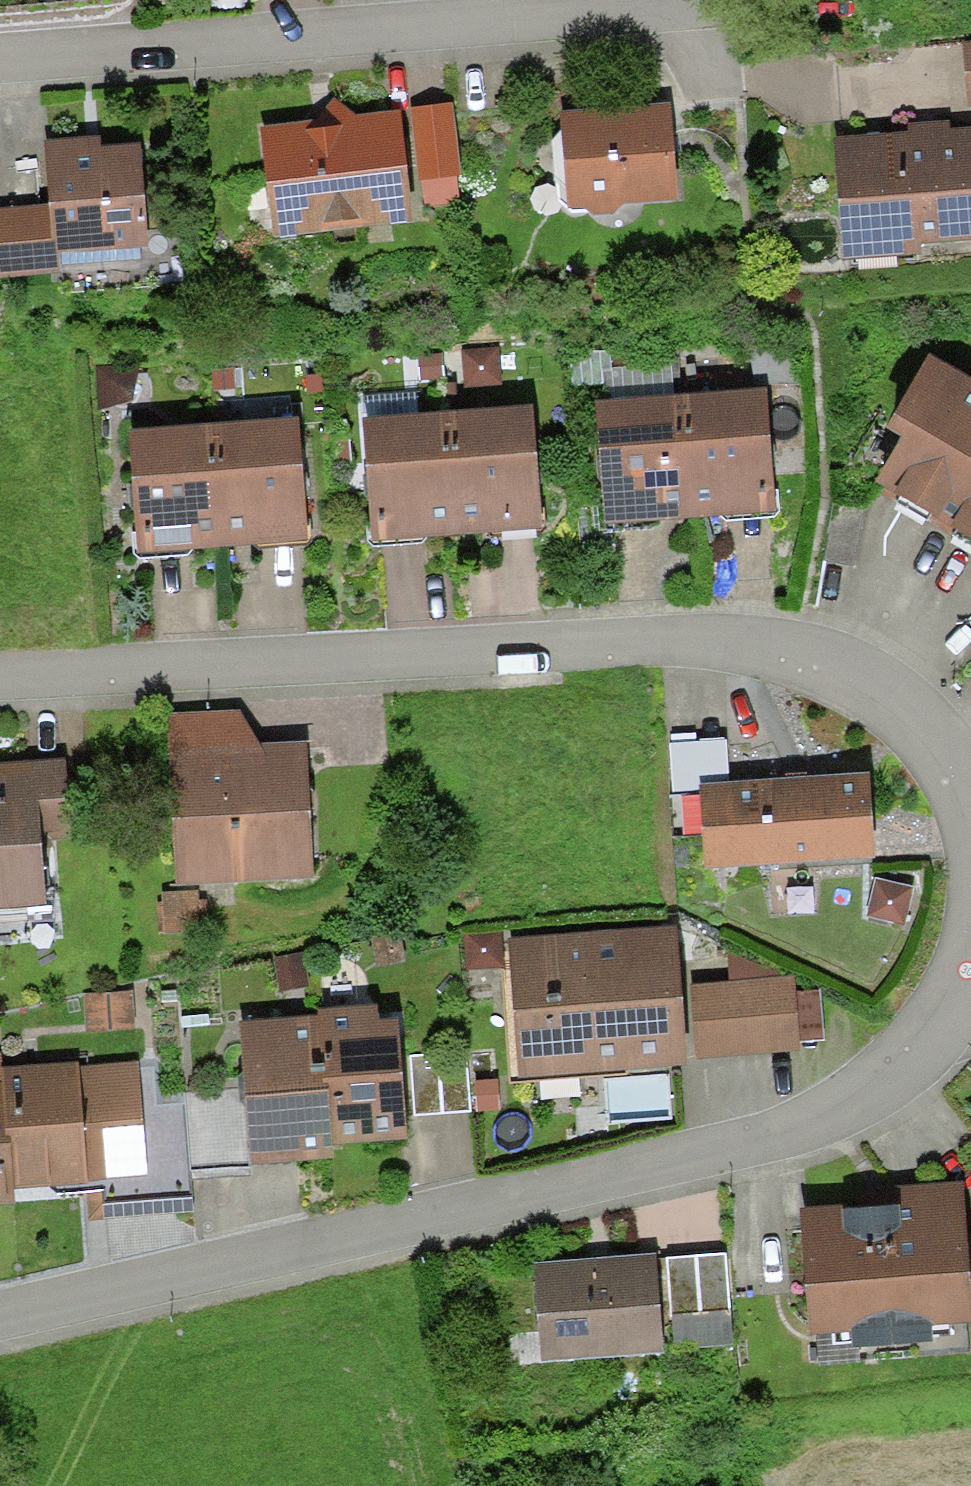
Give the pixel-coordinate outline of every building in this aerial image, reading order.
[(958,38),(964,104),(970,104),(970,37),(958,38)] [(440,94),(409,96),(412,156),(443,154),(440,94)] [(666,94),(555,99),(559,184),(670,179),(666,94)] [(388,108),(269,117),(273,172),(287,171),(290,204),(395,196),(388,108)] [(51,194),(53,230),(97,227),(96,213),(134,211),(129,136),(84,139),(83,130),(47,132),(51,194)] [(835,141),(844,255),(970,244),(970,130),(835,141)] [(21,196),(24,251),(54,249),(53,230),(51,194),(21,196)] [(21,196),(0,197),(0,252),(24,251),(21,196)] [(495,334),(458,338),(462,378),(498,375),(495,334)] [(933,339),(894,399),(910,410),(876,462),(970,524),(970,364),(933,339)] [(130,352),(85,352),(85,401),(131,401),(130,352)] [(674,385),(680,501),(714,499),(713,482),(761,480),(756,381),(674,385)] [(680,501),(674,385),(600,389),(605,488),(644,486),(645,503),(680,501)] [(439,400),(446,515),(480,513),(479,496),(527,494),(521,395),(439,400)] [(446,515),(439,400),(365,404),(371,504),(411,501),(412,517),(446,515)] [(204,413),(210,529),(244,527),(243,510),(291,508),(286,409),(204,413)] [(210,529),(204,413),(130,418),(136,517),(175,515),(176,531),(210,529)] [(222,702),(169,704),(176,861),(298,855),(295,798),(308,798),(307,769),(294,770),(292,734),(240,737),(222,702)] [(723,777),(723,770),(720,724),(661,727),(664,780),(723,777)] [(26,751),(27,775),(30,816),(64,814),(60,749),(26,751)] [(723,770),(723,777),(727,842),(864,835),(860,762),(723,770)] [(7,886),(7,877),(33,875),(30,816),(27,775),(0,776),(0,886),(7,886)] [(913,877),(873,866),(863,903),(903,914),(913,877)] [(668,920),(512,928),(518,1047),(674,1039),(668,920)] [(293,937),(263,944),(271,976),(301,969),(293,937)] [(127,968),(76,975),(80,1011),(132,1004),(127,968)] [(783,968),(691,973),(695,1038),(787,1033),(783,968)] [(831,1041),(827,982),(805,984),(809,1043),(831,1041)] [(310,995),(312,1013),(319,1122),(358,1120),(357,1103),(393,1101),(387,1009),(356,1011),(355,992),(310,995)] [(320,1130),(319,1122),(312,1013),(273,1015),(274,1029),(246,1031),(252,1120),(281,1118),(282,1133),(320,1130)] [(463,1095),(459,1032),(403,1036),(407,1099),(463,1095)] [(186,1183),(184,1157),(180,1087),(147,1089),(145,1053),(88,1057),(90,1081),(94,1158),(96,1189),(186,1183)] [(6,1162),(73,1159),(69,1081),(68,1058),(1,1061),(2,1079),(6,1162)] [(179,1071),(180,1087),(184,1157),(245,1153),(240,1068),(179,1071)] [(73,1159),(94,1158),(90,1081),(69,1081),(73,1159)] [(885,1188),(803,1191),(807,1309),(848,1308),(849,1328),(944,1325),(943,1297),(958,1297),(954,1178),(885,1180),(885,1188)] [(650,1239),(530,1250),(536,1318),(561,1316),(563,1336),(658,1328),(650,1239)] [(732,1310),(730,1251),(669,1253),(672,1312),(732,1310)]
